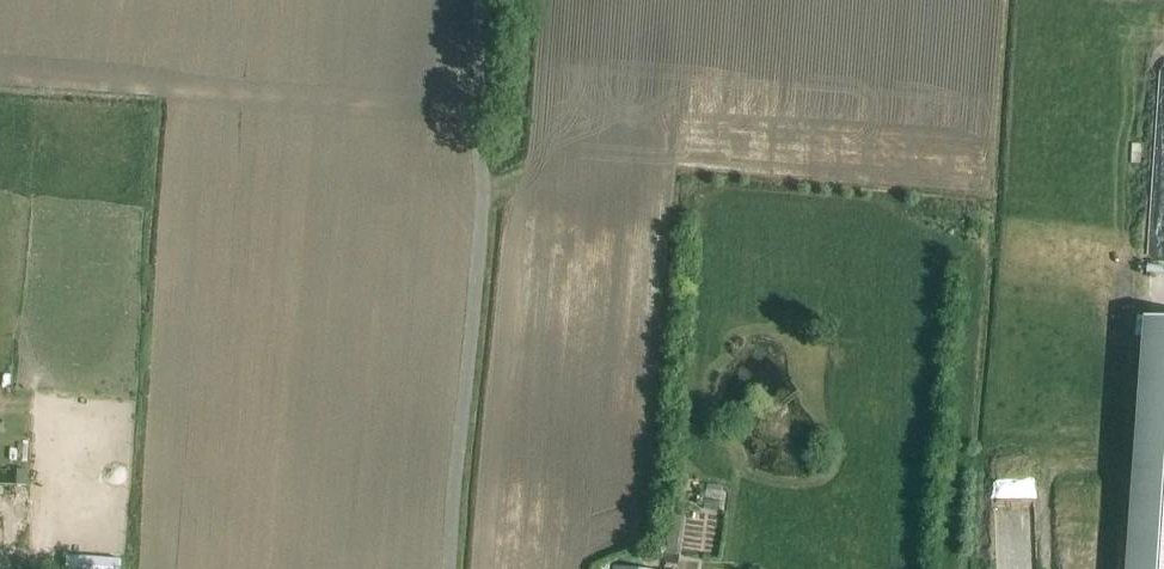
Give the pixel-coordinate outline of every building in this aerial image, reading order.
[(1149,321),(1131,568),(1163,568),(1163,322),(1149,321)]
